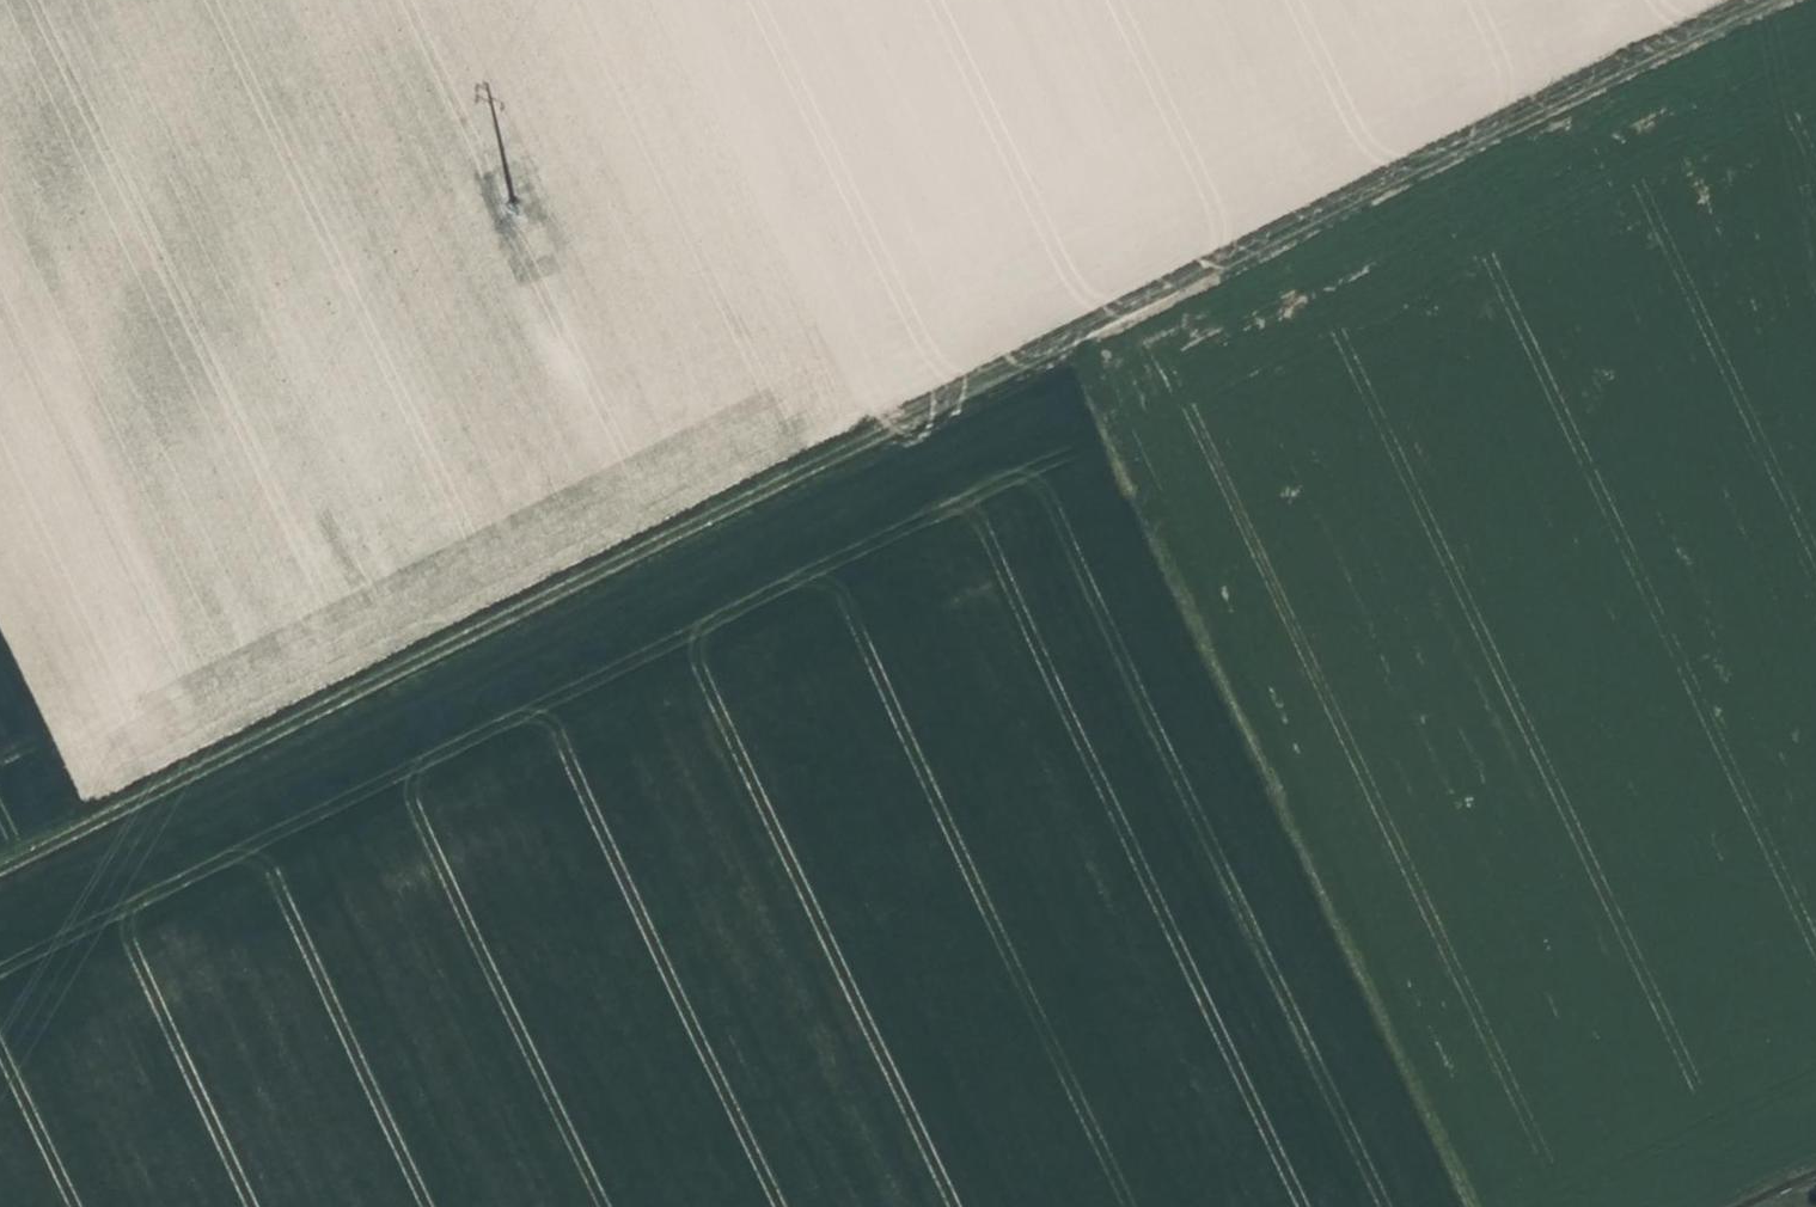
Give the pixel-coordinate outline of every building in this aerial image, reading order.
[(36,686),(77,795),(95,794),(159,770),(147,739),(146,693),(156,689),(186,689),(185,668),(238,648),(51,649),(52,686),(36,686)]
